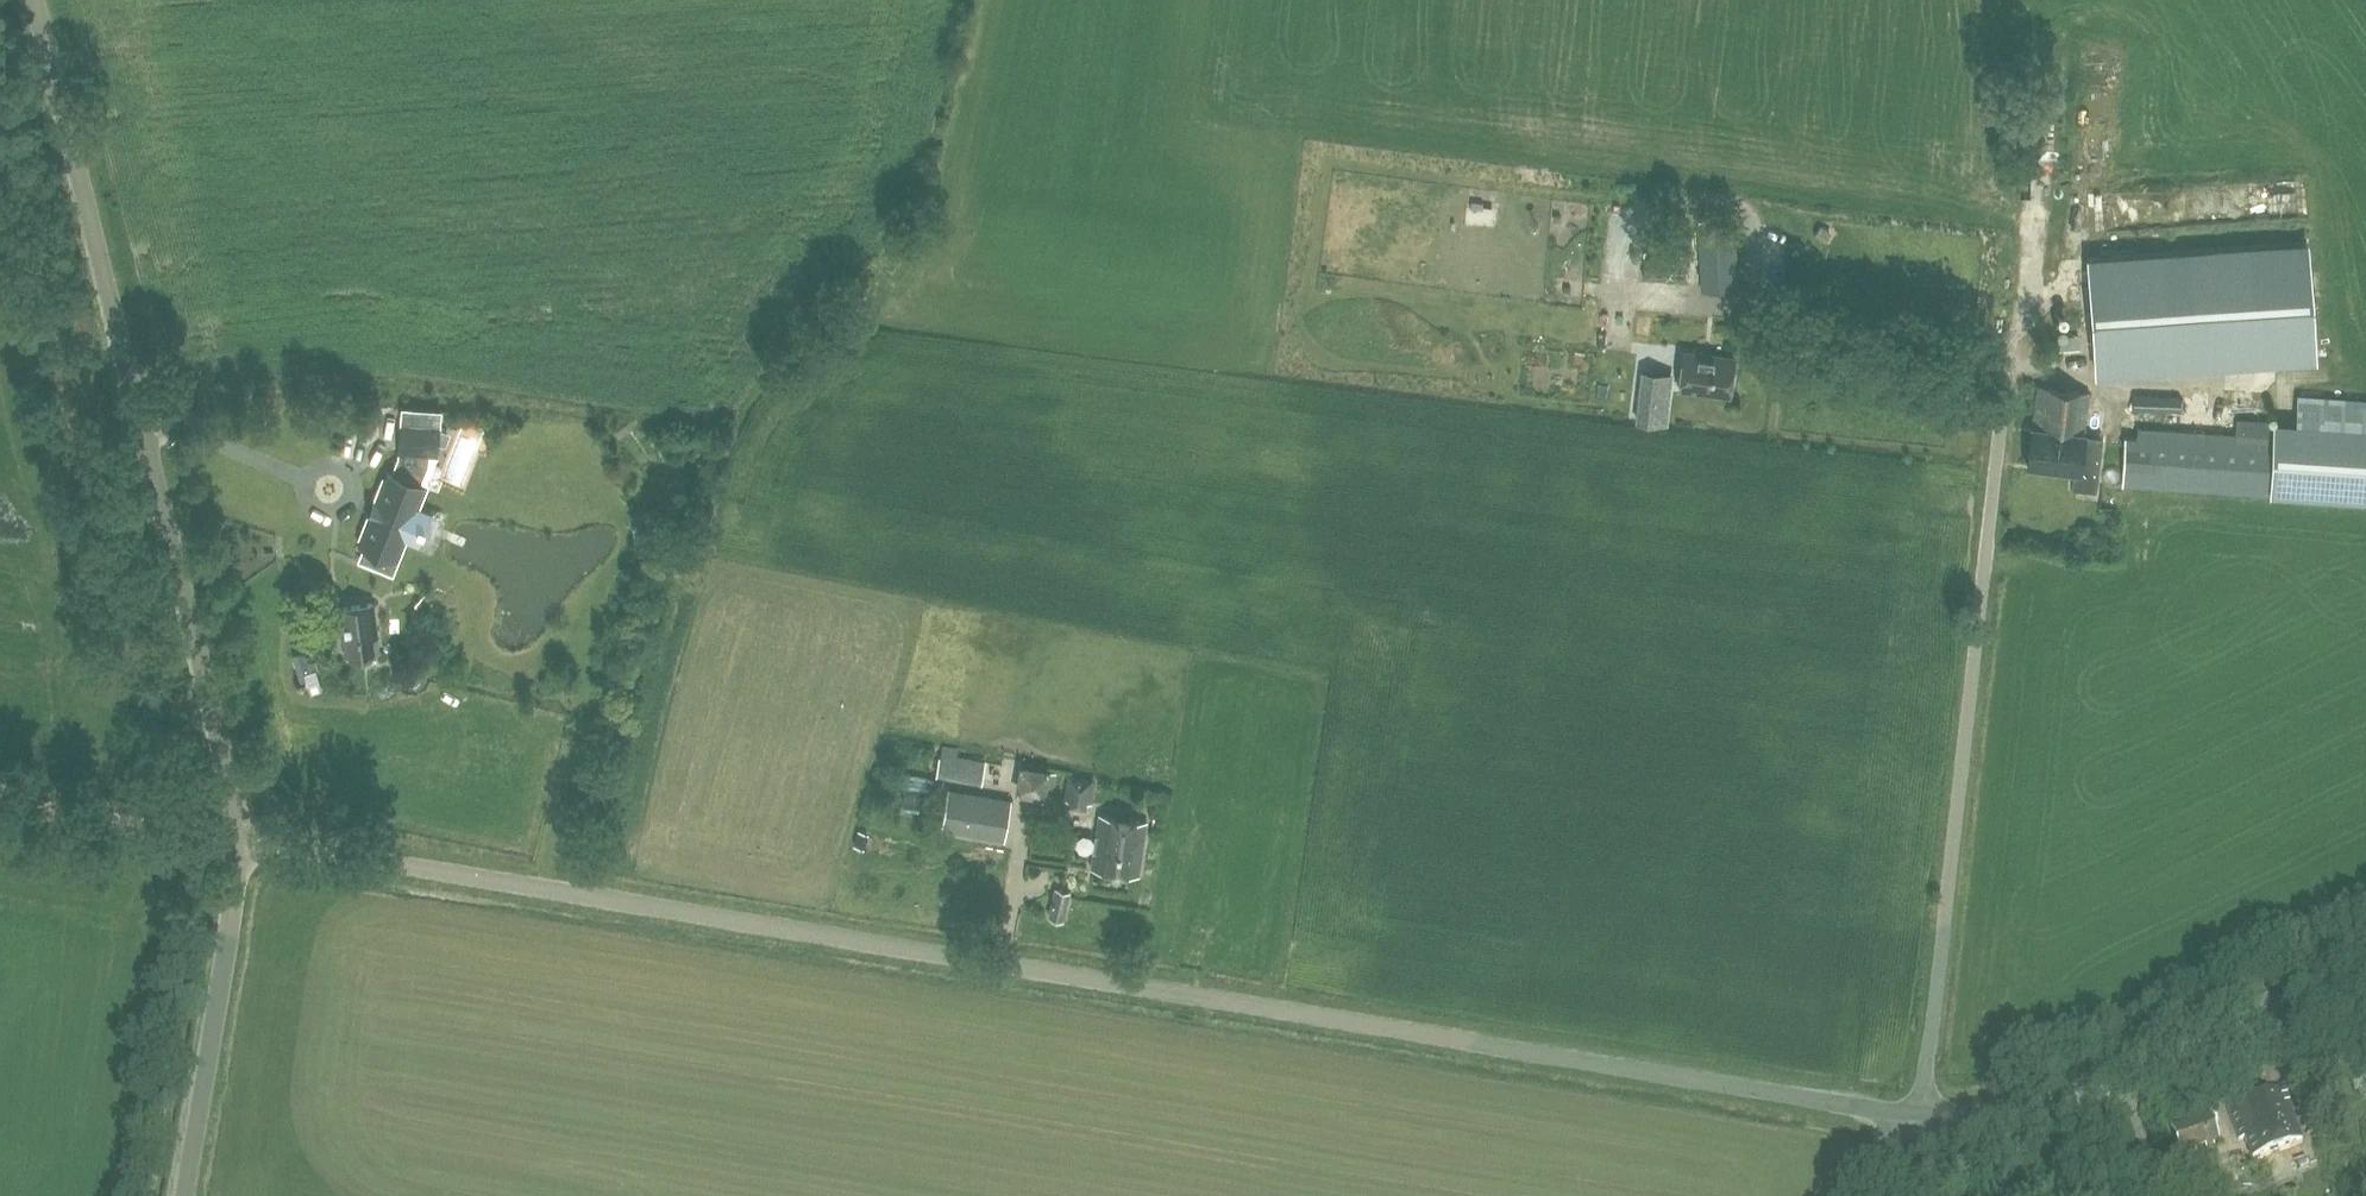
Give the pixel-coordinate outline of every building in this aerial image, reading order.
[(2110,203),(2098,204),(2101,227),(2185,219),(2182,183),(2109,190),(2110,203)] [(1604,260),(1601,194),(1572,195),(1575,261),(1604,260)] [(1636,278),(1638,212),(1612,211),(1610,277),(1636,278)] [(2089,259),(2096,371),(2318,353),(2310,234),(2089,259)] [(1702,290),(1737,288),(1735,238),(1699,240),(1702,290)] [(1655,269),(1644,268),(1643,279),(1654,280),(1655,269)] [(1729,395),(1734,358),(1683,351),(1678,388),(1729,395)] [(2085,435),(2090,393),(2038,386),(2033,428),(2028,466),(2075,471),(2073,488),(2097,491),(2104,438),(2085,435)] [(2181,412),(2182,396),(2134,395),(2133,410),(2181,412)] [(398,418),(365,419),(367,453),(400,451),(398,418)] [(2273,437),(2270,494),(2270,495),(2365,501),(2365,428),(2274,422),(2273,437)] [(416,484),(424,464),(424,454),(438,455),(440,426),(402,423),(400,452),(401,452),(400,457),(394,475),(388,473),(377,500),(374,499),(368,514),(371,516),(360,543),(366,546),(360,560),(374,565),(380,551),(396,557),(403,538),(420,545),(420,543),(417,542),(422,529),(425,530),(426,526),(424,525),(429,512),(432,513),(433,512),(416,505),(423,486),(416,484)] [(2270,494),(2273,437),(2139,428),(2138,437),(2126,437),(2122,484),(2270,494)] [(467,505),(481,501),(476,479),(461,482),(467,505)] [(429,618),(441,606),(426,591),(413,603),(429,618)] [(374,652),(372,636),(377,635),(373,603),(339,607),(343,637),(348,637),(350,655),(374,652)] [(963,781),(967,756),(958,755),(959,748),(943,745),(942,752),(938,777),(963,781)] [(1004,839),(1010,802),(949,791),(942,828),(1004,839)] [(1139,876),(1147,821),(1100,814),(1091,869),(1139,876)] [(1064,921),(1071,891),(1054,887),(1047,916),(1064,921)] [(2302,1138),(2282,1086),(2228,1107),(2233,1120),(2239,1118),(2254,1156),(2302,1138)] [(2180,1151),(2219,1137),(2210,1113),(2172,1126),(2180,1151)]
